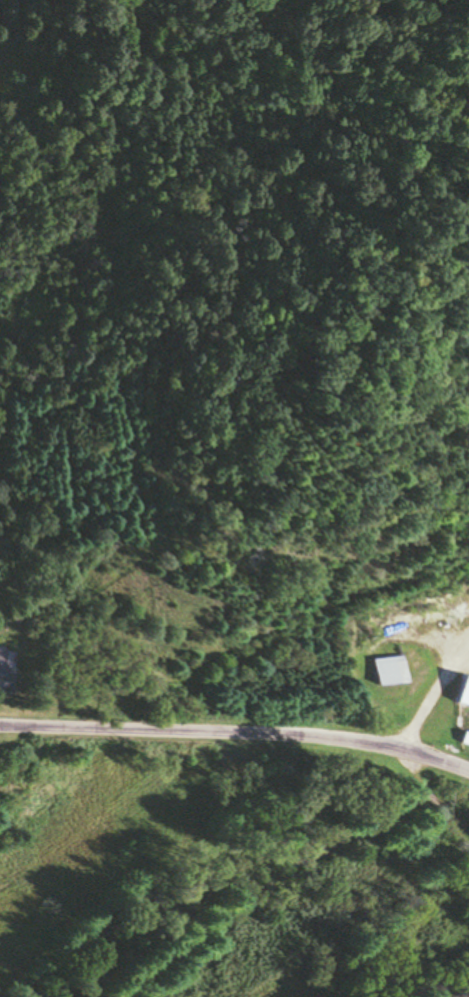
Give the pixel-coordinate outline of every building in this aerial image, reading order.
[(374,660),(375,687),(406,684),(404,658),(374,660)] [(9,692),(6,666),(0,666),(0,692),(9,692)] [(461,677),(454,704),(468,707),(468,679),(461,677)]
